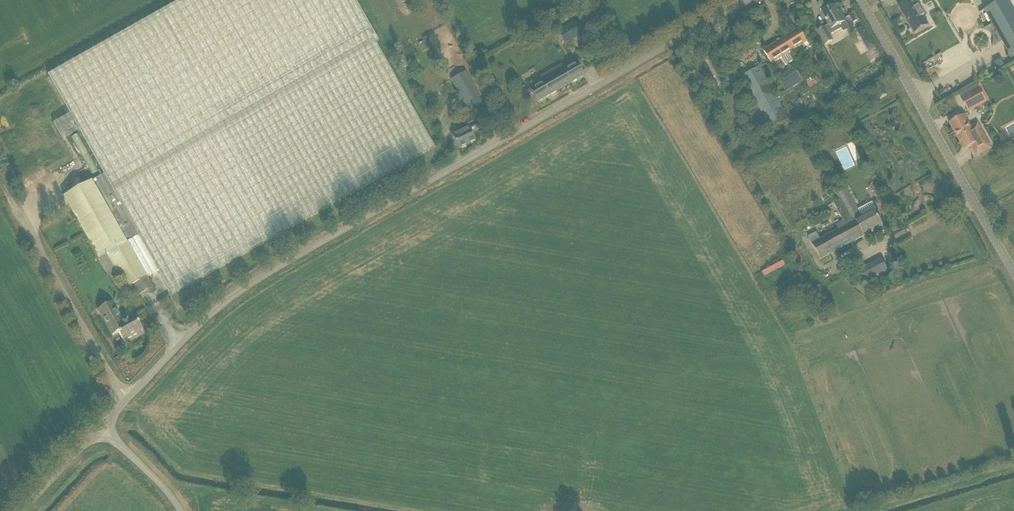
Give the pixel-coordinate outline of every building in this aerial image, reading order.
[(126,289),(147,277),(159,271),(173,295),(434,147),(375,44),(378,42),(355,0),(182,0),(48,76),(70,115),(53,124),(62,140),(79,131),(103,174),(62,198),(98,259),(106,254),(126,289)] [(898,7),(905,19),(908,23),(915,35),(929,26),(924,18),(925,17),(919,7),(918,8),(913,0),(911,0),(898,7)] [(1007,0),(1006,0),(985,12),(1011,58),(1013,56),(1013,11),(1007,0)] [(846,22),(842,14),(839,13),(835,7),(822,14),(829,26),(825,28),(818,32),(825,46),(833,41),(830,36),(841,29),(839,26),(846,22)] [(593,11),(558,31),(565,44),(600,24),(593,11)] [(856,12),(850,16),(854,24),(860,20),(856,12)] [(799,29),(764,52),(769,60),(771,63),(781,57),(785,64),(792,59),(788,53),(807,41),(805,38),(799,29)] [(870,51),(876,47),(870,37),(863,41),(870,51)] [(745,59),(754,50),(747,43),(738,51),(745,59)] [(1005,67),(1001,61),(994,65),(998,71),(1005,67)] [(537,103),(583,76),(576,63),(563,70),(560,66),(540,76),(543,82),(529,90),(532,94),(537,103)] [(787,121),(765,76),(760,67),(742,77),(747,86),(769,130),(787,121)] [(787,92),(804,82),(795,67),(778,78),(787,92)] [(465,72),(451,80),(468,111),(482,104),(465,72)] [(810,79),(806,81),(810,89),(817,85),(815,81),(812,83),(810,79)] [(874,88),(880,100),(887,96),(881,84),(874,88)] [(980,84),(959,95),(968,112),(986,103),(985,101),(988,99),(980,84)] [(950,124),(964,150),(975,145),(981,154),(992,148),(978,123),(970,128),(964,116),(950,124)] [(472,134),(479,130),(475,122),(451,133),(459,150),(475,141),(472,134)] [(753,129),(747,132),(751,141),(757,138),(753,129)] [(817,234),(810,238),(821,260),(862,239),(883,226),(874,211),(863,218),(859,210),(848,190),(847,188),(845,189),(843,185),(836,188),(838,193),(836,194),(839,200),(834,203),(845,223),(838,227),(840,232),(822,242),(817,234)] [(882,260),(859,271),(865,282),(887,270),(882,260)] [(786,267),(782,261),(760,274),(764,280),(786,267)] [(826,297),(819,285),(816,287),(822,299),(826,297)] [(114,309),(101,317),(112,336),(118,333),(123,342),(142,331),(134,316),(133,317),(131,316),(127,318),(127,320),(122,323),(119,318),(120,316),(117,311),(115,311),(114,309)]
